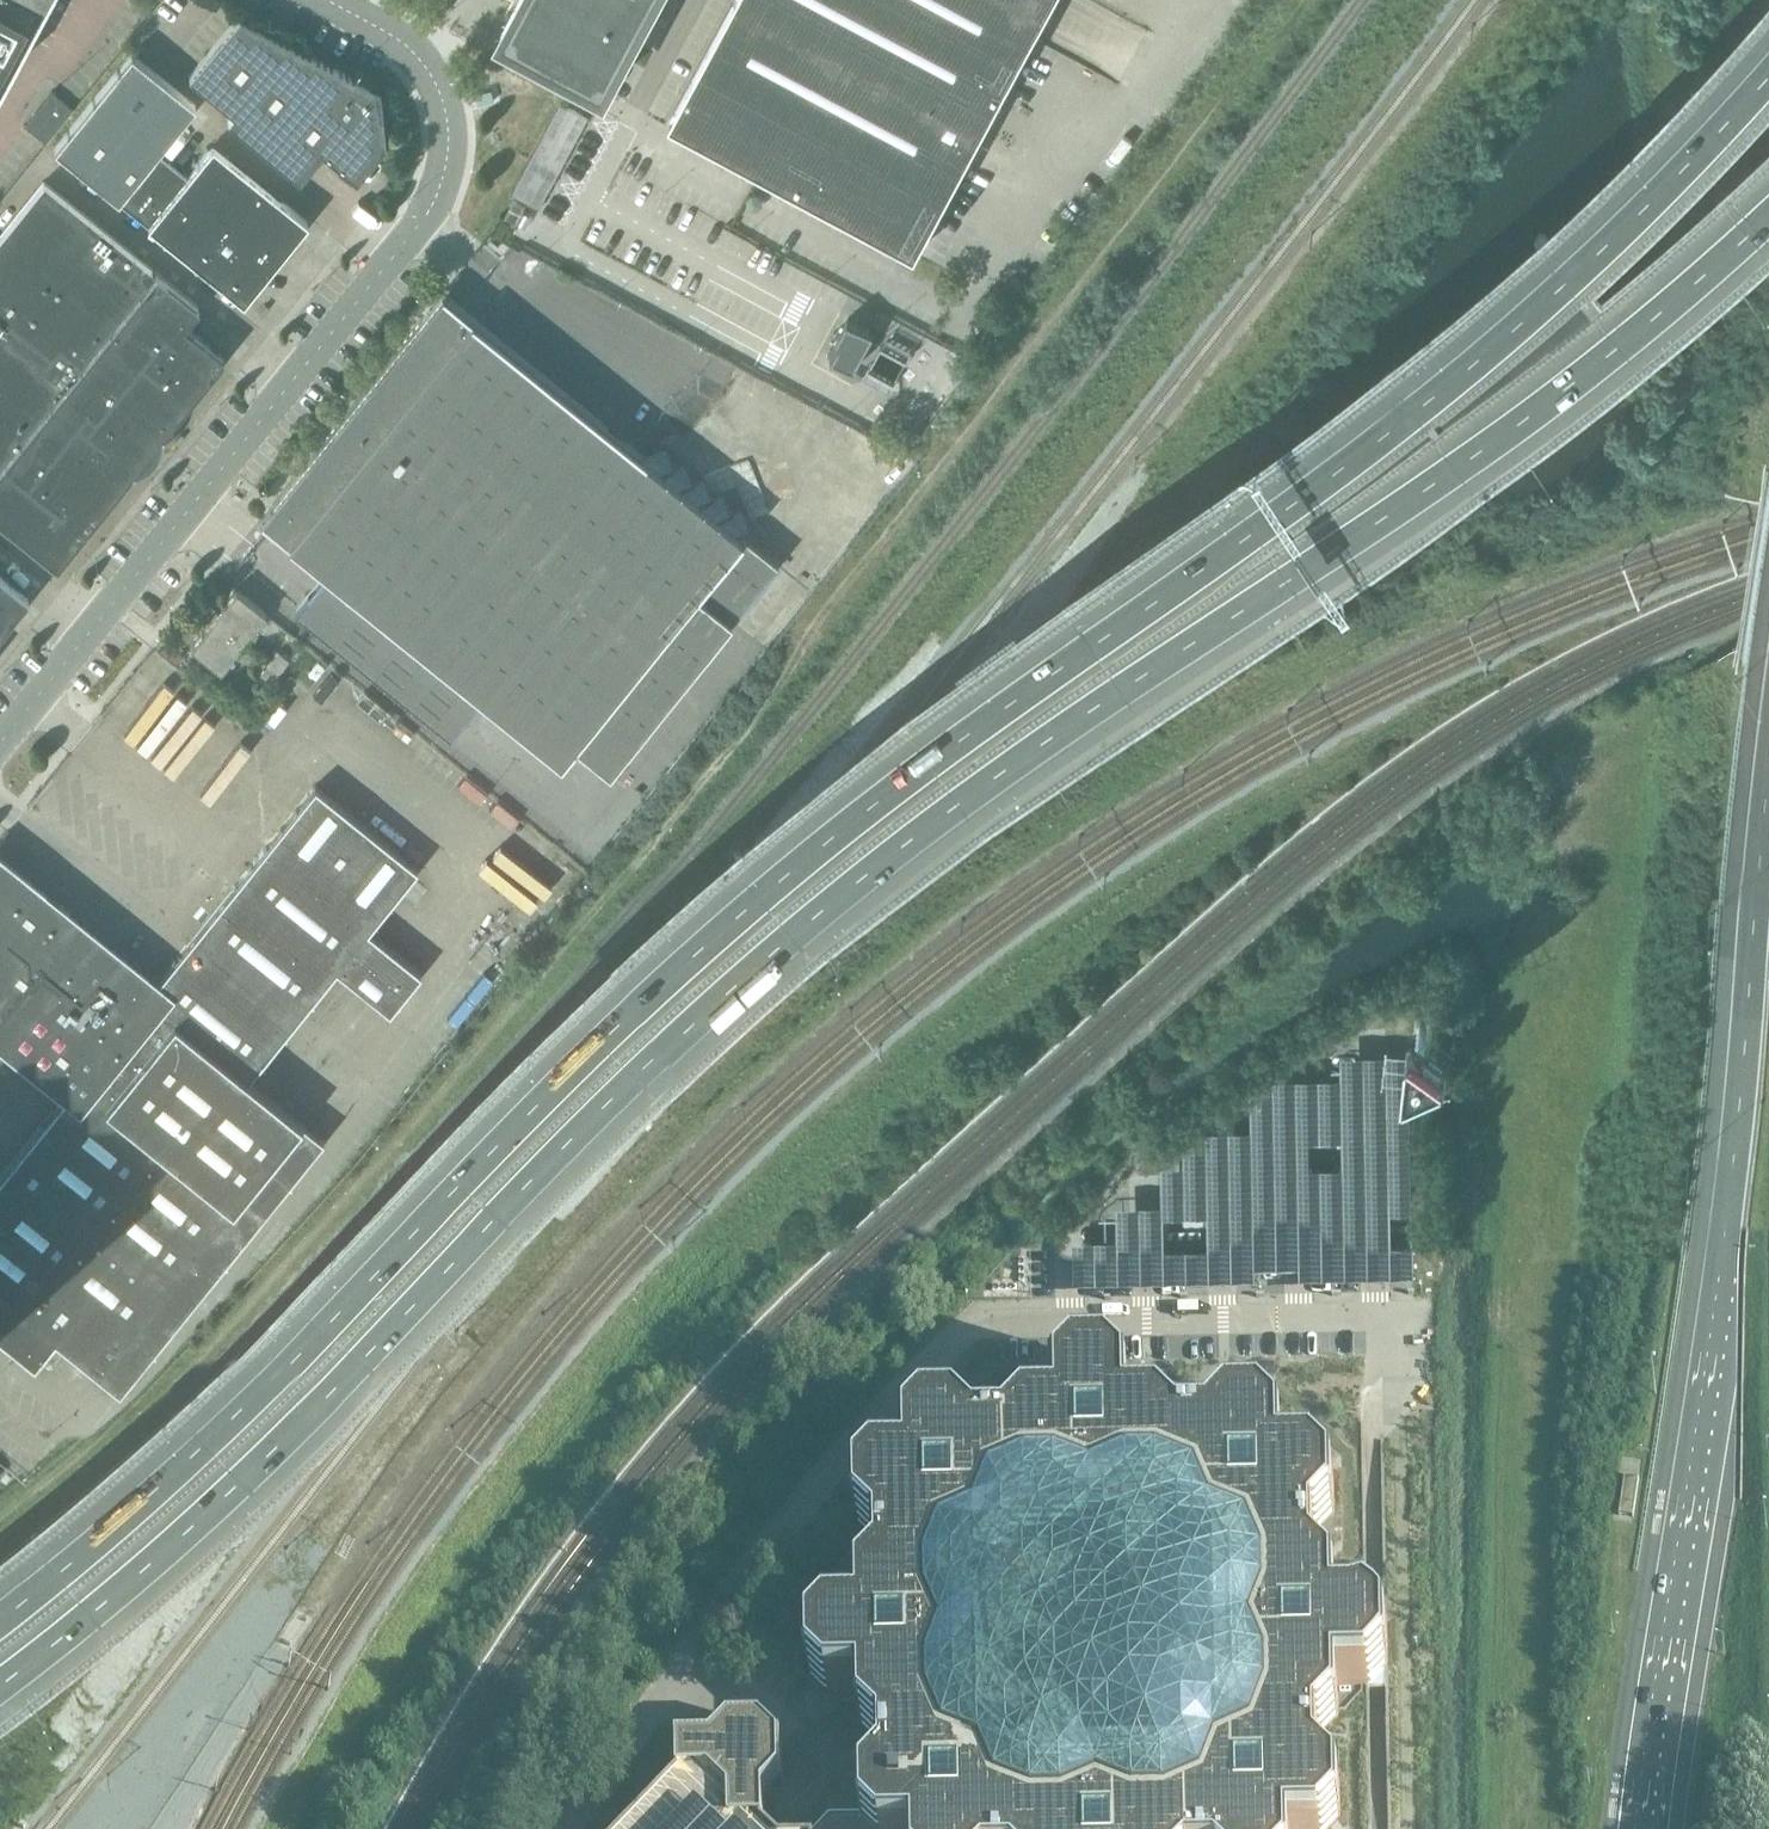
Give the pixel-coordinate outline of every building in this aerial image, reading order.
[(7,57),(17,38),(37,0),(0,0),(0,70),(7,57)] [(502,33),(606,88),(623,55),(628,58),(629,59),(631,57),(633,55),(634,53),(636,51),(636,48),(637,45),(637,43),(636,42),(636,43),(631,40),(653,0),(520,0),(502,33)] [(670,122),(760,170),(770,175),(778,180),(915,253),(972,148),(989,115),(997,101),(1028,44),(1032,37),(1037,27),(1052,0),(736,0),(670,122)] [(384,144),(379,90),(238,15),(188,75),(232,111),(226,118),(298,178),(306,168),(321,150),(340,166),(347,172),(353,177),(354,178),(355,179),(383,144),(384,144)] [(17,38),(7,57),(0,70),(0,77),(3,79),(24,41),(17,38)] [(269,199),(207,148),(186,174),(156,150),(188,111),(194,104),(130,52),(53,148),(65,157),(85,173),(104,189),(124,205),(144,221),(163,236),(183,252),(203,268),(222,284),(242,300),(281,251),(287,244),(293,237),(306,220),(281,199),(273,193),(269,199)] [(51,89),(23,124),(45,142),(73,107),(51,89)] [(1006,106),(997,101),(993,108),(989,115),(998,120),(1006,106)] [(559,168),(587,117),(560,102),(532,153),(559,168)] [(653,150),(645,146),(639,157),(647,162),(653,150)] [(347,172),(340,166),(336,171),(349,182),(353,177),(347,172)] [(146,449),(146,448),(145,447),(159,430),(161,432),(222,356),(182,323),(189,314),(197,305),(43,180),(0,234),(0,332),(146,449)] [(516,223),(525,205),(513,199),(504,217),(516,223)] [(532,215),(523,211),(518,222),(526,226),(532,215)] [(287,244),(281,251),(287,255),(298,241),(293,237),(287,244)] [(418,317),(420,319),(425,313),(436,299),(441,293),(431,286),(418,317)] [(285,539),(327,572),(364,602),(481,696),(559,759),(572,742),(608,770),(729,620),(777,561),(738,530),(737,532),(725,523),(711,511),(690,495),(672,480),(654,466),(635,450),(615,434),(597,420),(581,407),(562,392),(540,375),(511,351),(441,293),(436,299),(425,313),(420,319),(309,456),(259,518),(285,539)] [(266,306),(264,304),(257,312),(261,315),(267,307),(266,306)] [(874,330),(848,316),(826,355),(852,369),(874,330)] [(146,449),(0,332),(0,518),(56,563),(132,468),(130,466),(137,457),(144,449),(145,450),(146,449)] [(146,448),(146,449),(153,455),(155,453),(158,448),(160,443),(161,438),(161,432),(159,430),(145,447),(146,448)] [(185,437),(180,432),(170,445),(175,449),(185,437)] [(130,466),(132,468),(137,466),(142,464),(147,461),(151,457),(153,455),(146,449),(145,450),(144,449),(137,457),(130,466)] [(295,612),(332,642),(340,631),(349,620),(357,611),(364,602),(327,572),(295,612)] [(22,604),(27,598),(18,591),(0,576),(0,632),(22,604)] [(255,624),(265,612),(241,592),(235,587),(213,615),(212,615),(211,615),(242,640),(249,631),(250,632),(256,625),(255,624)] [(481,696),(364,602),(357,611),(349,620),(340,631),(332,642),(449,736),(481,696)] [(236,649),(242,640),(211,615),(211,616),(212,616),(189,644),(220,669),(230,656),(231,657),(236,649)] [(182,654),(165,641),(162,646),(158,651),(174,664),(182,654)] [(271,681),(289,659),(277,649),(260,672),(271,681)] [(314,785),(155,982),(258,1065),(335,967),(388,1010),(419,971),(366,928),(416,867),(314,785)] [(34,1062),(57,1081),(54,1084),(65,1092),(0,1172),(0,1338),(33,1364),(54,1338),(96,1372),(118,1390),(322,1137),(248,1078),(258,1065),(155,982),(59,905),(60,904),(43,891),(0,857),(0,1035),(34,1062)] [(1082,1242),(1122,1208),(1104,1186),(1063,1219),(1082,1242)] [(1339,1783),(1337,1783),(1319,1767),(1319,1733),(1335,1716),(1338,1716),(1338,1685),(1368,1684),(1369,1688),(1385,1688),(1385,1664),(1388,1664),(1387,1630),(1384,1630),(1384,1607),(1367,1607),(1367,1611),(1336,1612),(1336,1581),(1333,1581),(1315,1564),(1315,1531),(1331,1513),(1334,1513),(1334,1479),(1331,1479),(1314,1463),(1313,1460),(1283,1460),(1282,1430),(1279,1430),(1262,1413),(1262,1410),(1228,1411),(1228,1414),(1212,1431),(1178,1432),(1161,1415),(1161,1412),(1130,1413),(1129,1382),(1126,1382),(1109,1366),(1109,1363),(1075,1363),(1075,1366),(1060,1381),(1057,1381),(1056,1413),(1025,1414),(1025,1417),(1009,1434),(975,1435),(958,1418),(958,1415),(924,1417),(924,1420),(908,1437),(905,1437),(905,1468),(875,1468),(875,1471),(858,1489),(855,1489),(856,1522),(859,1522),(876,1539),(877,1573),(860,1590),(857,1590),(858,1621),(827,1621),(827,1624),(810,1641),(808,1642),(808,1675),(811,1675),(828,1692),(828,1695),(859,1694),(860,1725),(863,1725),(880,1741),(881,1775),(864,1792),(861,1792),(862,1823),(831,1824),(831,1827),(829,1828),(1326,1828),(1337,1817),(1340,1817),(1339,1783)] [(763,1828),(763,1794),(779,1777),(782,1777),(782,1743),(779,1743),(762,1727),(762,1724),(728,1724),(728,1727),(711,1744),(677,1745),(678,1779),(630,1828),(764,1828),(763,1828)]
